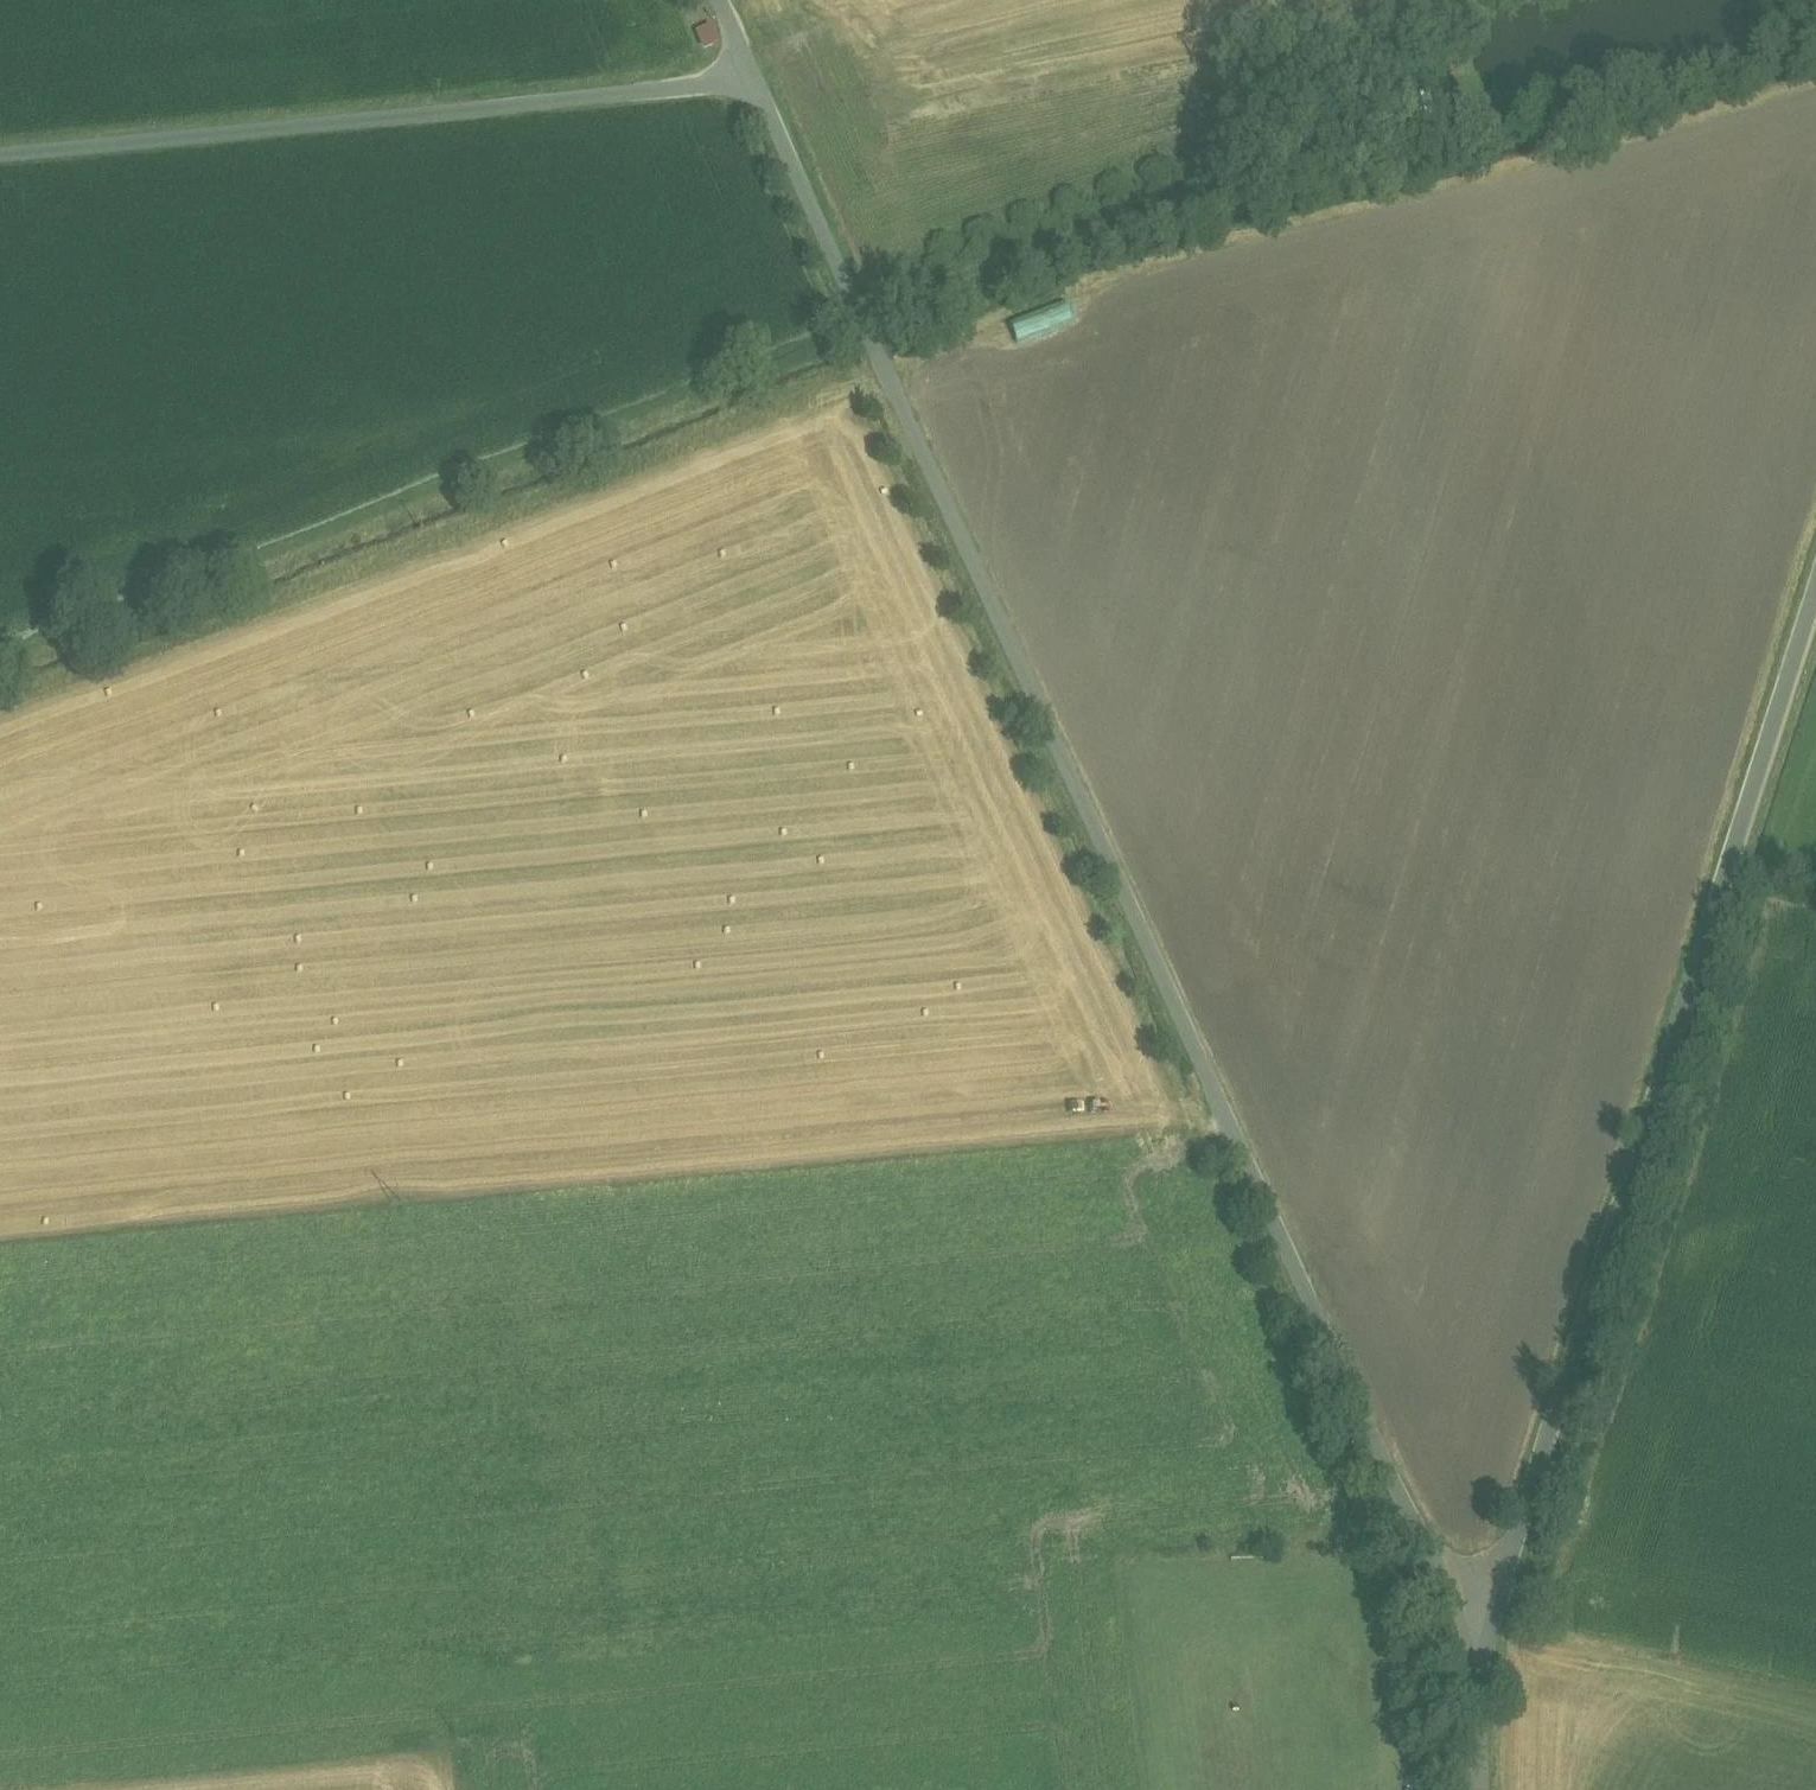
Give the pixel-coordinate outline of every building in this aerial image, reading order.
[(705,46),(722,45),(720,27),(704,29),(705,46)]
